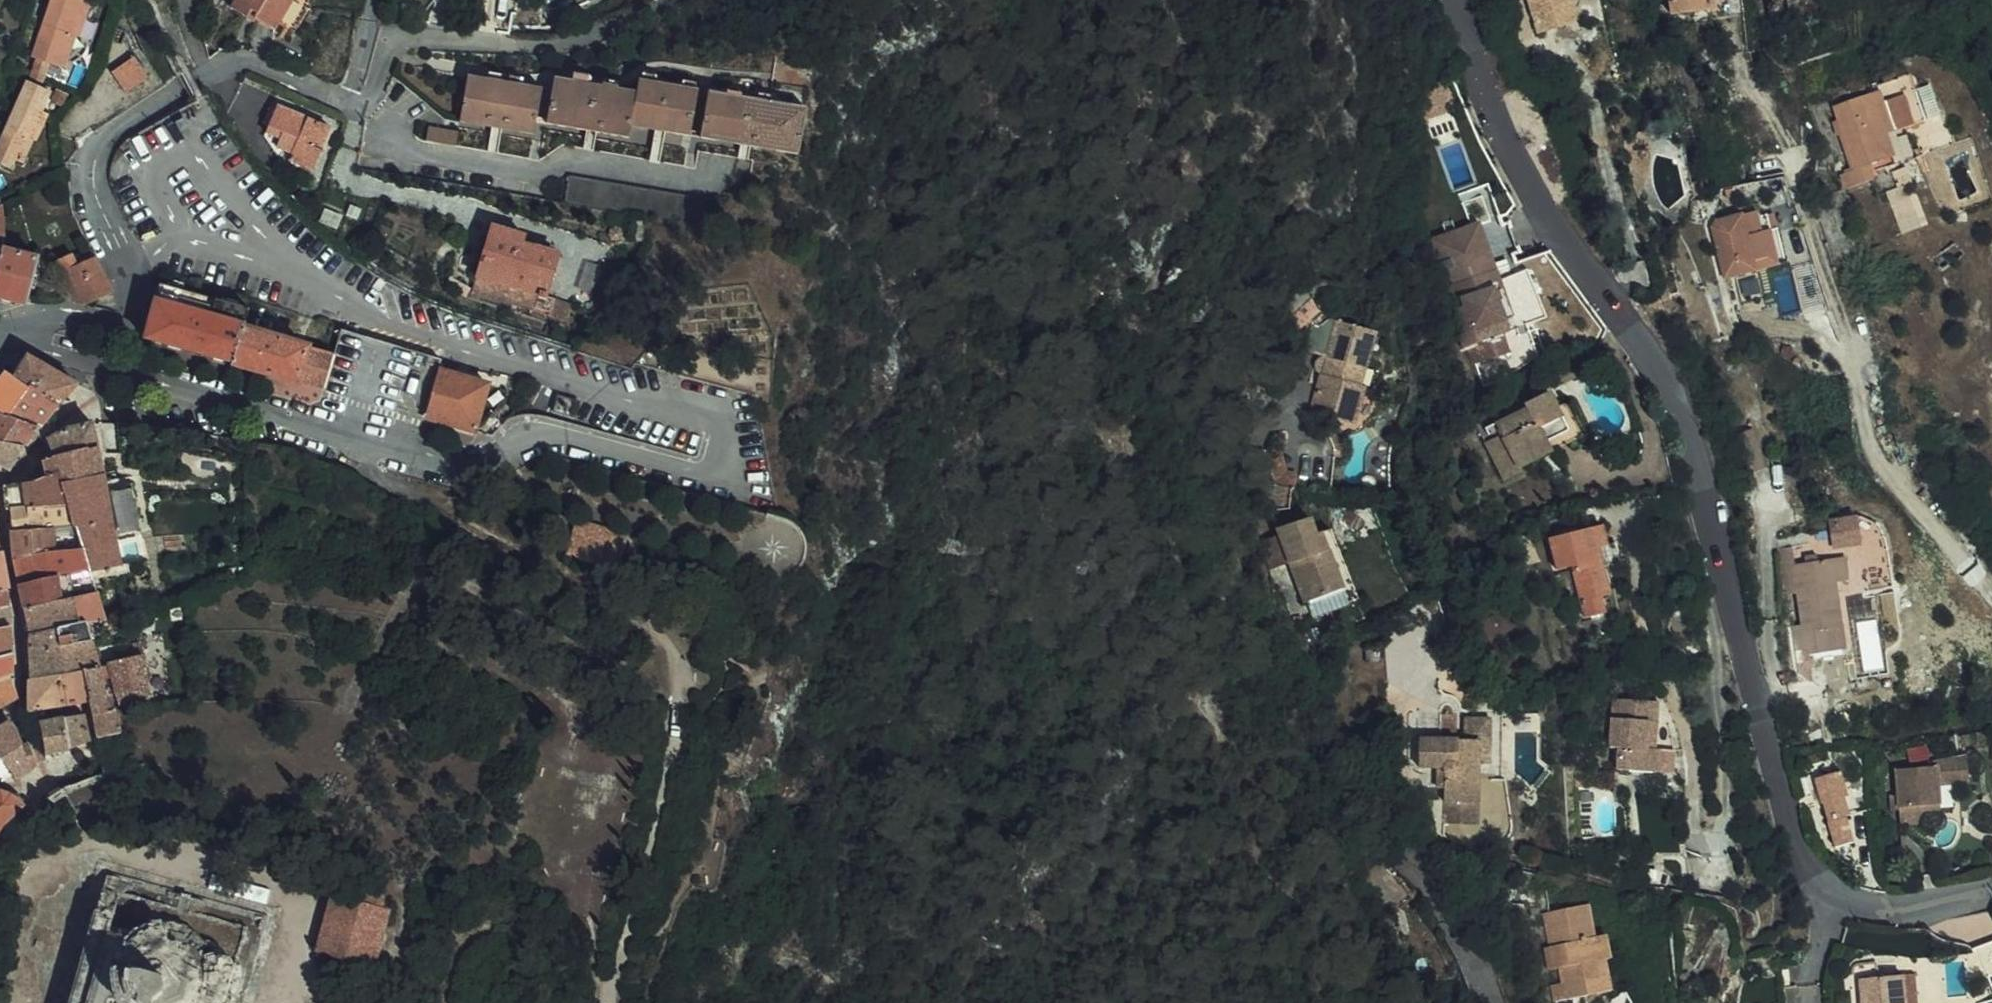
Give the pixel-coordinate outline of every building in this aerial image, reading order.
[(45,18),(70,28),(79,0),(51,0),(45,18)] [(70,28),(77,30),(79,31),(89,0),(79,0),(70,28)] [(239,8),(240,8),(244,4),(250,7),(248,9),(277,12),(299,8),(303,0),(226,0),(239,8)] [(1535,33),(1565,25),(1560,5),(1571,2),(1570,0),(1526,0),(1535,33)] [(1675,15),(1717,10),(1715,0),(1673,0),(1675,15)] [(1560,5),(1565,25),(1576,22),(1571,2),(1560,5)] [(295,14),(279,16),(253,14),(285,32),(295,14)] [(32,55),(36,56),(46,59),(64,66),(77,30),(70,28),(45,18),(32,55)] [(129,89),(150,75),(136,54),(115,68),(129,89)] [(36,56),(28,77),(39,82),(46,59),(36,56)] [(543,85),(468,71),(460,119),(534,132),(543,85)] [(635,89),(554,74),(546,120),(629,135),(631,122),(689,132),(698,85),(638,74),(635,89)] [(1924,122),(1909,75),(1877,85),(1879,92),(1832,107),(1852,172),(1837,176),(1842,191),(1871,182),(1866,168),(1892,159),(1884,134),(1924,122)] [(39,82),(28,77),(25,76),(8,125),(32,133),(42,103),(45,104),(51,86),(39,82)] [(808,104),(710,87),(701,134),(800,151),(808,104)] [(289,157),(313,167),(322,147),(311,142),(321,121),(277,102),(269,123),(284,129),(282,136),(278,144),(292,150),(289,157)] [(42,103),(32,133),(34,134),(41,136),(51,106),(45,104),(42,103)] [(311,142),(322,147),(332,126),(321,121),(311,142)] [(284,129),(269,123),(266,129),(282,136),(284,129)] [(34,134),(32,133),(8,125),(0,149),(0,157),(17,164),(20,156),(26,158),(34,134)] [(461,131),(431,126),(429,138),(459,143),(461,131)] [(1889,190),(1901,230),(1923,223),(1911,183),(1889,190)] [(1794,221),(1788,202),(1771,208),(1777,226),(1794,221)] [(1768,253),(1759,228),(1753,210),(1717,221),(1711,232),(1725,278),(1757,267),(1754,258),(1768,253)] [(488,220),(486,232),(519,239),(522,229),(488,220)] [(1768,224),(1759,228),(1768,253),(1754,258),(1757,267),(1780,258),(1768,224)] [(1492,292),(1487,294),(1494,314),(1508,309),(1481,230),(1472,232),(1492,292)] [(485,231),(475,275),(536,288),(546,291),(557,248),(519,239),(486,232),(485,231)] [(1492,292),(1472,232),(1439,246),(1456,290),(1468,323),(1494,314),(1487,294),(1492,292)] [(14,295),(15,286),(24,247),(0,242),(0,292),(14,295)] [(75,293),(98,281),(81,247),(55,258),(37,267),(48,292),(55,294),(70,285),(75,293)] [(51,248),(32,256),(37,267),(55,258),(51,248)] [(140,289),(232,313),(237,297),(145,273),(140,289)] [(536,288),(475,275),(471,290),(533,305),(536,288)] [(56,294),(63,298),(75,293),(70,285),(55,294),(56,294)] [(536,288),(533,305),(552,309),(555,293),(546,291),(536,288)] [(140,289),(138,296),(128,328),(167,338),(205,348),(221,352),(231,317),(232,313),(140,289)] [(574,293),(556,289),(555,293),(552,309),(551,312),(568,317),(574,293)] [(1448,293),(1460,326),(1468,323),(1456,290),(1448,293)] [(231,317),(221,352),(310,378),(320,342),(231,317)] [(410,409),(411,406),(424,359),(428,344),(327,318),(320,342),(310,378),(316,382),(410,409)] [(1312,356),(1334,361),(1342,326),(1334,324),(1327,330),(1319,328),(1312,356)] [(1367,387),(1380,334),(1342,326),(1334,361),(1321,414),(1364,422),(1371,387),(1367,387)] [(23,380),(61,405),(79,384),(29,355),(16,375),(23,380)] [(424,359),(411,406),(462,420),(475,373),(424,359)] [(13,392),(23,380),(16,375),(8,370),(0,380),(0,408),(2,409),(13,392)] [(61,405),(23,380),(13,392),(52,415),(61,405)] [(1552,385),(1541,391),(1528,397),(1530,402),(1498,418),(1504,428),(1488,436),(1506,474),(1524,466),(1522,461),(1553,447),(1586,431),(1570,397),(1560,401),(1552,385)] [(52,415),(13,392),(2,409),(8,411),(39,429),(52,415)] [(2,409),(0,408),(0,435),(8,411),(2,409)] [(24,447),(39,429),(8,411),(0,435),(0,440),(24,447)] [(64,429),(45,443),(48,452),(49,458),(51,461),(100,451),(93,422),(64,429)] [(1759,466),(1745,424),(1731,429),(1743,470),(1759,466)] [(11,471),(24,447),(0,440),(0,465),(11,471)] [(100,451),(51,461),(49,458),(44,461),(46,468),(48,476),(50,487),(106,478),(100,451)] [(108,492),(106,478),(50,487),(48,476),(35,481),(24,483),(5,486),(7,510),(11,509),(68,499),(108,492)] [(77,550),(84,574),(85,580),(129,576),(128,567),(120,568),(112,534),(108,492),(68,499),(71,521),(77,550)] [(68,499),(11,509),(12,520),(13,529),(13,530),(71,521),(68,499)] [(1307,517),(1285,527),(1276,531),(1283,550),(1306,604),(1322,597),(1327,596),(1346,587),(1323,533),(1316,536),(1307,517)] [(71,521),(13,530),(16,559),(77,550),(71,521)] [(623,534),(570,521),(562,554),(615,567),(623,534)] [(1604,596),(1613,595),(1607,564),(1601,565),(1598,549),(1603,548),(1613,546),(1608,525),(1554,536),(1560,568),(1575,564),(1586,617),(1606,613),(1604,596)] [(1354,583),(1330,530),(1323,533),(1346,587),(1354,583)] [(1601,565),(1607,564),(1603,548),(1598,549),(1601,565)] [(77,550),(16,559),(21,584),(84,574),(77,550)] [(1799,560),(1800,566),(1811,564),(1809,558),(1799,560)] [(1838,561),(1827,562),(1831,587),(1842,585),(1838,561)] [(1827,562),(1811,564),(1800,566),(1787,568),(1791,598),(1801,660),(1826,657),(1823,632),(1838,630),(1831,587),(1827,562)] [(26,610),(90,598),(85,580),(84,574),(21,584),(26,610)] [(1346,587),(1327,596),(1334,610),(1361,597),(1354,583),(1346,587)] [(10,623),(7,589),(0,590),(0,625),(10,623)] [(29,627),(30,634),(78,624),(97,622),(90,598),(26,610),(29,627)] [(13,652),(10,623),(0,625),(0,656),(13,652)] [(63,674),(83,670),(97,667),(78,624),(30,634),(31,640),(31,671),(31,678),(32,681),(63,674)] [(1391,683),(1391,649),(1358,649),(1359,683),(1391,683)] [(13,700),(18,696),(14,686),(14,662),(13,655),(13,652),(0,656),(0,708),(13,700)] [(97,667),(108,694),(117,692),(122,705),(151,697),(138,656),(97,667)] [(108,694),(97,667),(83,670),(92,701),(109,696),(108,694)] [(92,701),(83,670),(63,674),(67,705),(92,701)] [(29,681),(30,711),(67,705),(63,674),(32,681),(29,681)] [(95,717),(98,737),(122,731),(116,708),(109,696),(92,701),(93,707),(94,713),(95,717)] [(1628,773),(1663,773),(1662,751),(1662,701),(1618,701),(1618,750),(1628,750),(1628,773)] [(1444,712),(1443,737),(1461,737),(1461,713),(1444,712)] [(55,751),(61,750),(71,749),(66,718),(63,715),(55,716),(55,714),(43,716),(42,721),(35,722),(36,725),(40,724),(47,760),(49,760),(48,753),(55,751)] [(91,741),(86,714),(66,718),(71,749),(91,741)] [(1469,737),(1481,738),(1481,762),(1493,763),(1495,717),(1470,716),(1469,737)] [(7,771),(11,775),(27,765),(33,763),(31,759),(27,760),(22,746),(25,745),(24,741),(18,743),(13,729),(16,727),(16,724),(12,726),(6,720),(0,724),(0,761),(7,771)] [(1481,738),(1469,737),(1461,737),(1443,737),(1421,736),(1420,764),(1440,765),(1447,765),(1448,785),(1448,822),(1481,822),(1481,762),(1481,738)] [(1683,751),(1665,751),(1665,773),(1683,773),(1683,751)] [(1966,756),(1937,759),(1938,784),(1967,783),(1966,756)] [(1921,813),(1940,811),(1938,784),(1937,759),(1927,759),(1928,766),(1896,769),(1900,825),(1922,824),(1921,813)] [(1439,785),(1448,785),(1447,765),(1440,765),(1439,785)] [(1833,845),(1851,841),(1845,816),(1848,815),(1844,800),(1849,799),(1841,770),(1814,777),(1820,801),(1822,800),(1833,845)] [(24,806),(16,798),(2,791),(0,792),(0,829),(24,806)] [(266,898),(85,849),(43,1002),(237,1002),(266,898)] [(325,955),(381,972),(395,914),(387,911),(389,905),(379,893),(362,889),(348,895),(346,901),(339,899),(325,955)] [(1540,916),(1548,948),(1553,972),(1556,985),(1548,987),(1552,1002),(1572,1002),(1571,1000),(1589,996),(1585,981),(1597,979),(1594,962),(1603,960),(1607,959),(1602,935),(1590,938),(1584,907),(1540,916)] [(1968,942),(1991,995),(1991,933),(1968,942)] [(1546,973),(1553,972),(1548,948),(1540,950),(1546,973)] [(1589,996),(1610,992),(1603,960),(1594,962),(1597,979),(1585,981),(1589,996)] [(1899,987),(1888,988),(1889,1002),(1901,1002),(1899,987)] [(1888,988),(1844,993),(1845,1002),(1889,1002),(1888,988)]
